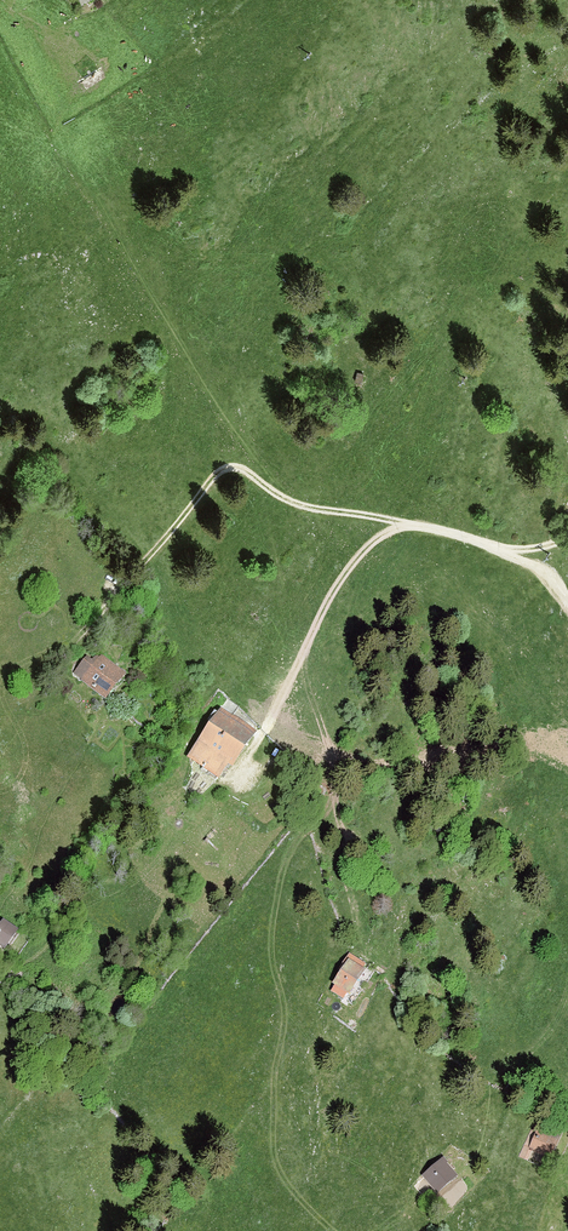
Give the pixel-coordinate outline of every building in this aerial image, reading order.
[(110,651),(81,681),(108,706),(136,676),(110,651)] [(221,781),(257,731),(220,705),(184,755),(221,781)] [(1,919),(0,921),(0,948),(5,951),(19,931),(1,919)] [(370,969),(350,956),(328,989),(349,1003),(370,969)] [(442,1158),(423,1175),(439,1194),(458,1178),(442,1158)]
